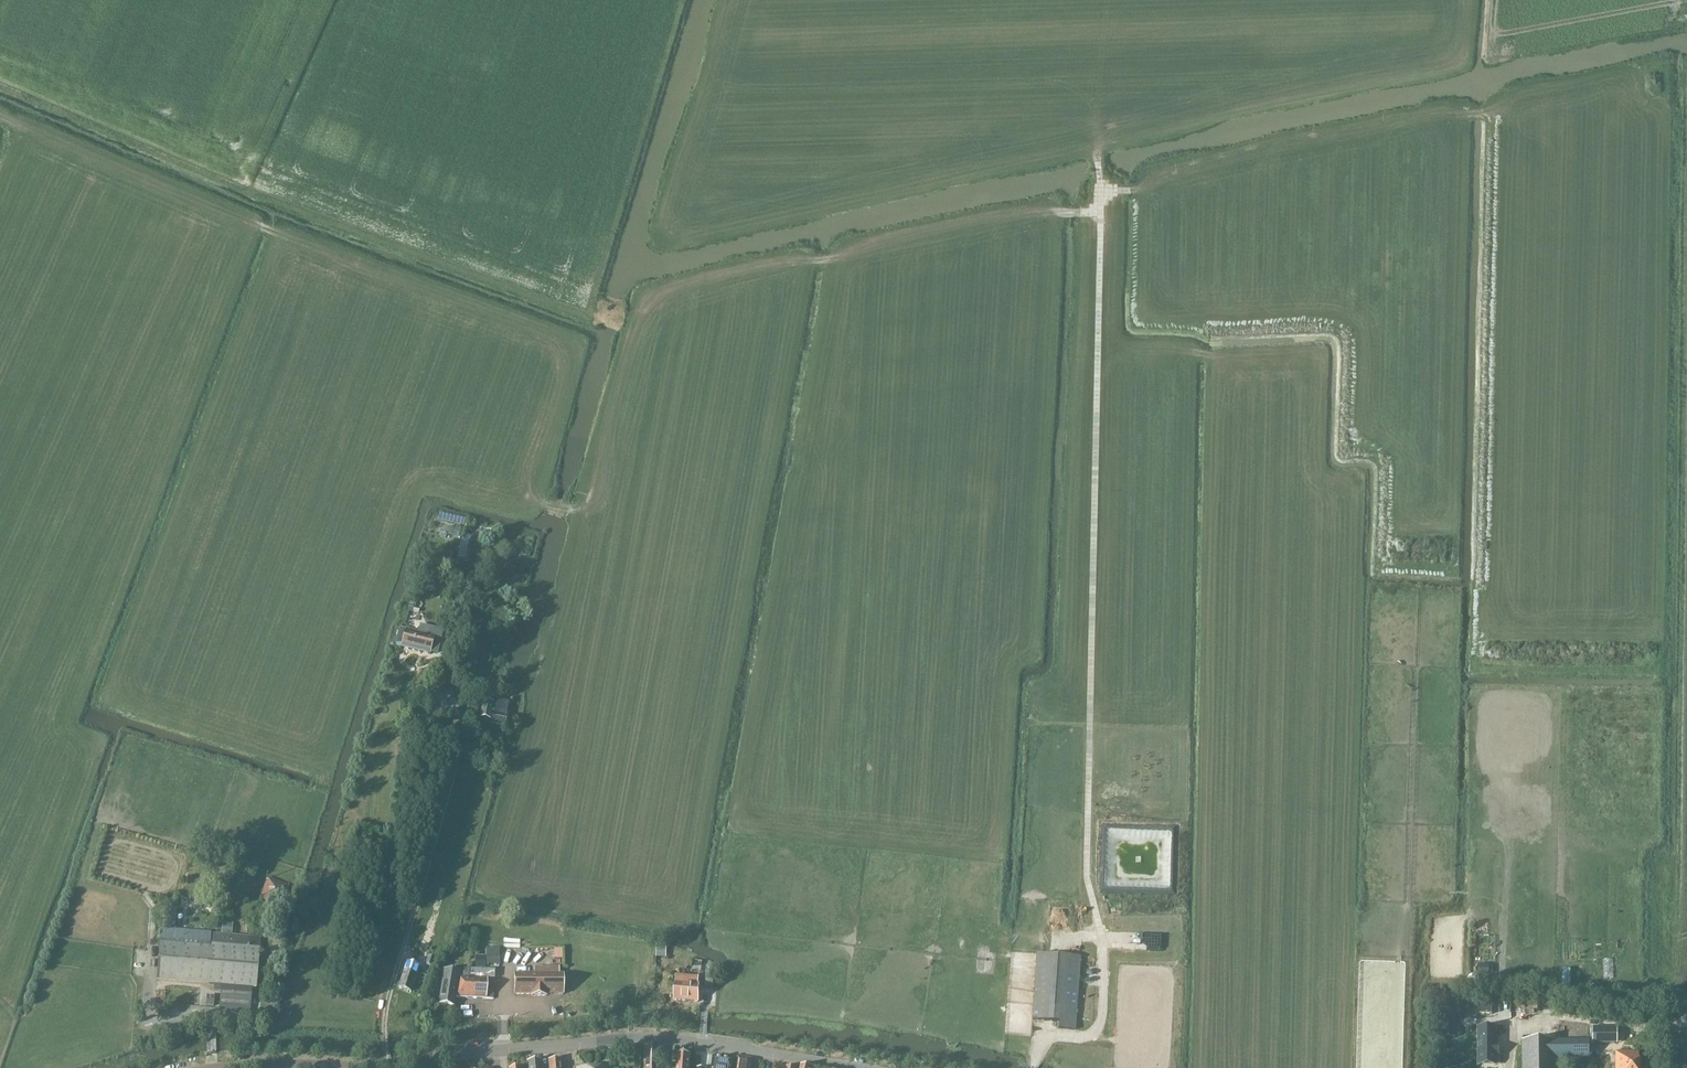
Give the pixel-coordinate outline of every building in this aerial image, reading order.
[(471,562),(475,544),(462,541),(457,559),(471,562)] [(428,577),(427,588),(434,589),(436,578),(428,577)] [(430,654),(434,636),(405,629),(401,647),(430,654)] [(503,687),(504,682),(502,680),(489,678),(488,683),(500,686),(503,687)] [(506,717),(508,703),(496,700),(495,707),(493,707),(493,703),(482,701),(479,718),(490,720),(490,717),(493,718),(492,724),(504,727),(506,717)] [(368,843),(371,836),(363,833),(360,840),(368,843)] [(264,876),(263,895),(272,895),(272,889),(285,889),(285,877),(264,876)] [(210,933),(175,930),(177,907),(166,906),(164,930),(162,930),(160,940),(159,940),(156,979),(214,984),(213,991),(220,992),(219,1011),(249,1014),(251,1002),(254,1002),(255,987),(256,987),(260,937),(231,935),(232,924),(223,923),(223,918),(219,918),(218,927),(222,927),(221,934),(210,933)] [(657,945),(656,957),(667,957),(667,946),(657,945)] [(499,949),(486,949),(486,964),(499,964),(499,949)] [(1076,1030),(1081,957),(1037,954),(1032,1020),(1059,1022),(1059,1029),(1076,1030)] [(425,966),(431,968),(434,959),(428,957),(425,966)] [(546,994),(562,994),(563,974),(559,974),(559,968),(534,968),(534,974),(514,974),(514,994),(530,994),(530,996),(546,996),(546,994)] [(464,977),(465,969),(464,969),(463,973),(460,973),(443,970),(438,1004),(454,1007),(455,998),(458,977),(464,977)] [(458,977),(455,998),(456,997),(493,999),(494,979),(494,978),(494,970),(469,969),(469,970),(465,969),(464,977),(458,977)] [(417,974),(404,970),(397,988),(411,992),(417,974)] [(699,984),(682,983),(682,977),(676,977),(675,982),(674,1000),(698,1002),(699,984)] [(1455,998),(1441,998),(1441,1038),(1455,1038),(1455,998)] [(1493,1026),(1482,1026),(1482,1038),(1488,1038),(1488,1048),(1487,1048),(1484,1048),(1484,1062),(1499,1062),(1499,1055),(1502,1055),(1502,1054),(1499,1054),(1499,1043),(1502,1043),(1502,1042),(1499,1042),(1499,1028),(1493,1028),(1493,1026)] [(1554,1039),(1585,1038),(1585,1026),(1553,1026),(1554,1039)] [(1611,1043),(1611,1038),(1617,1038),(1617,1027),(1593,1028),(1593,1043),(1611,1043)] [(1555,1040),(1522,1041),(1522,1067),(1556,1067),(1556,1060),(1589,1059),(1589,1040),(1587,1040),(1555,1040)] [(658,1047),(644,1045),(644,1067),(658,1067),(658,1047)] [(1615,1053),(1615,1067),(1640,1067),(1640,1061),(1638,1061),(1638,1053),(1615,1053)] [(678,1055),(677,1065),(668,1064),(668,1067),(690,1067),(691,1056),(678,1055)] [(713,1057),(712,1067),(733,1067),(734,1060),(713,1057)] [(737,1057),(736,1067),(751,1067),(752,1059),(737,1057)] [(560,1059),(548,1060),(548,1067),(560,1067),(560,1059)]
